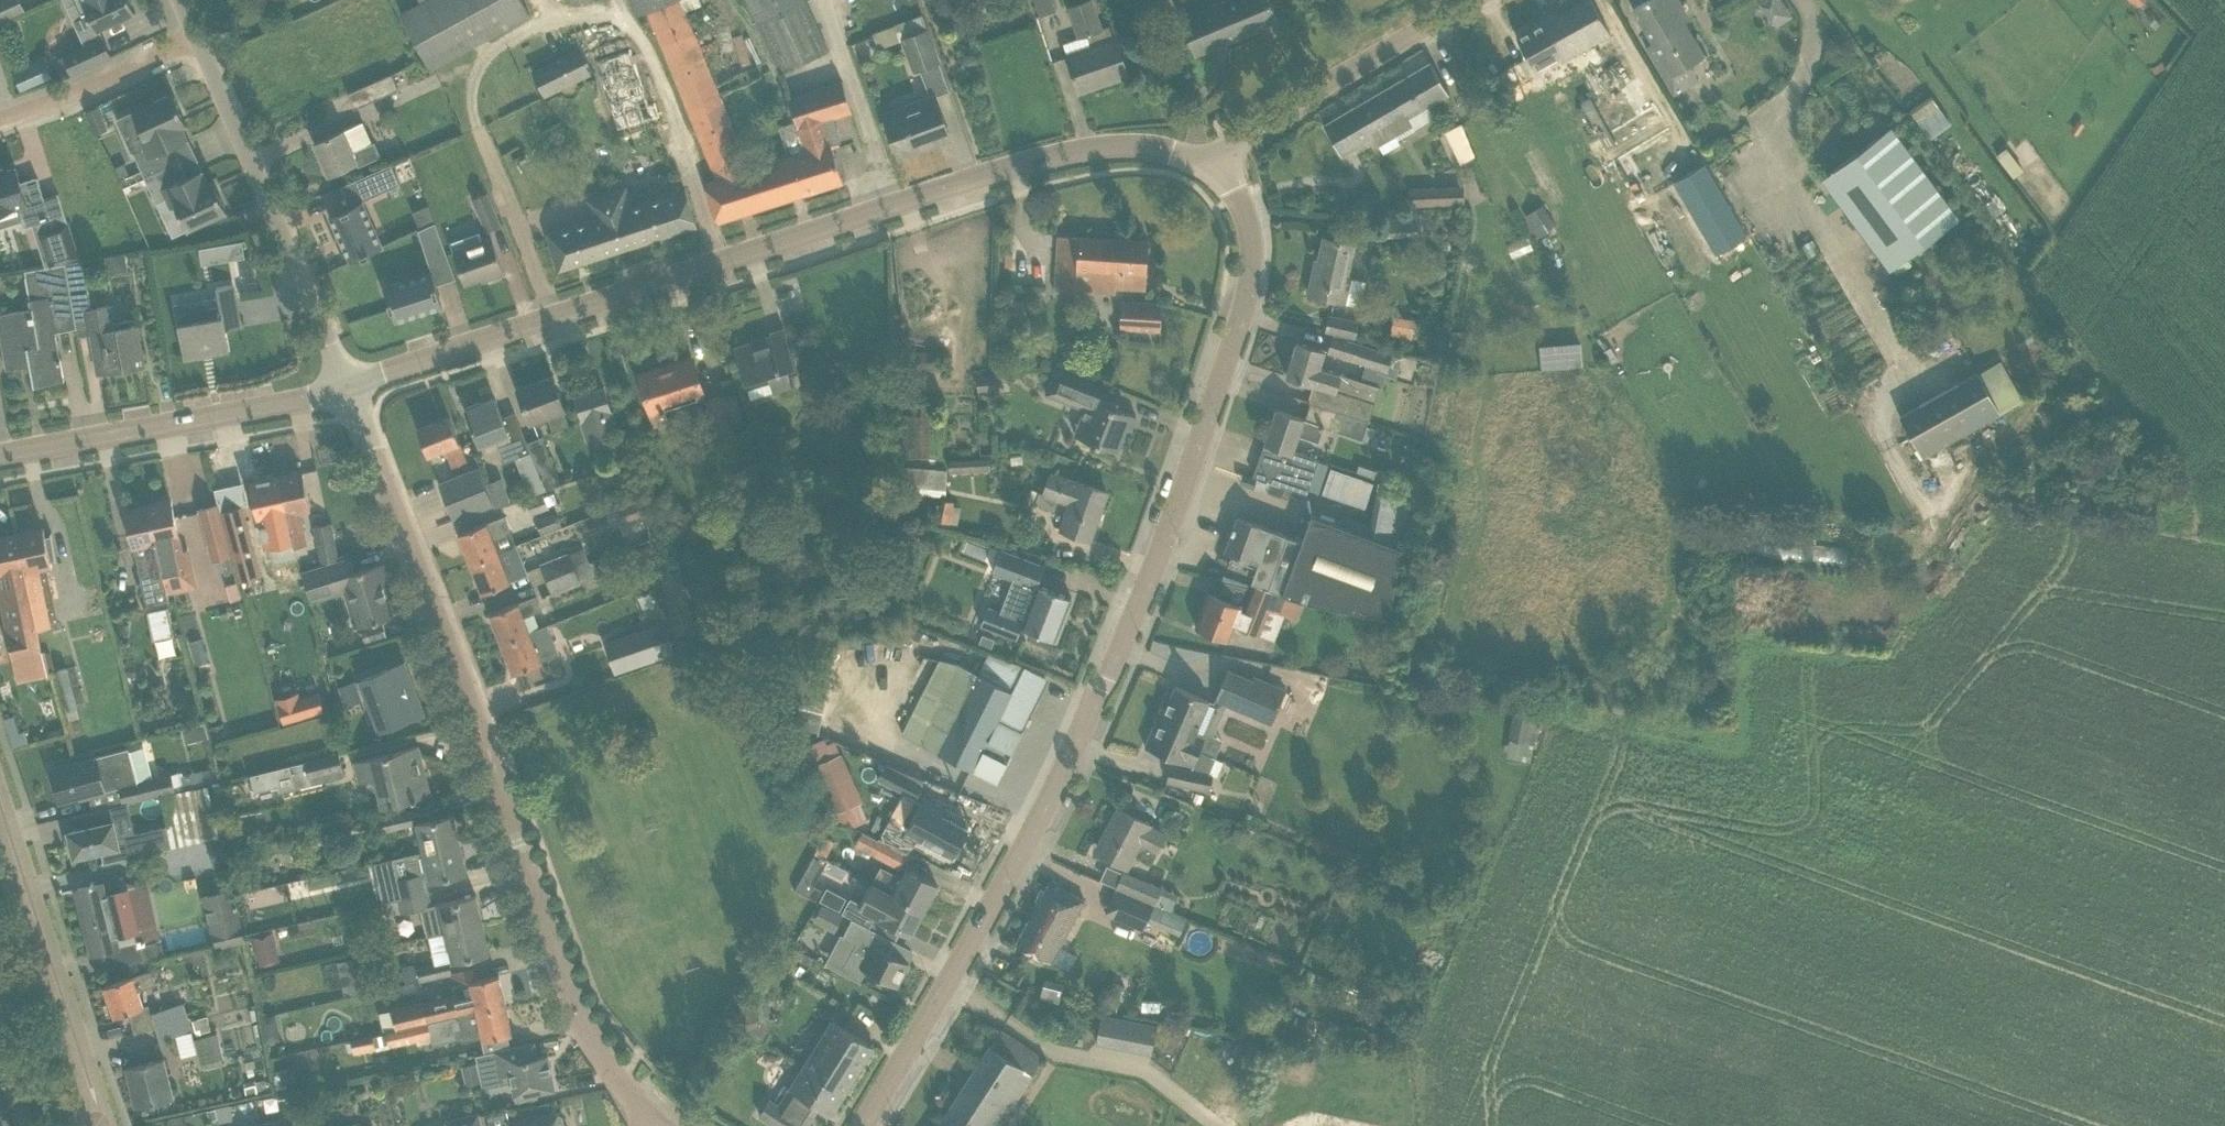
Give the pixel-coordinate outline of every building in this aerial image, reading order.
[(66,7),(76,2),(81,12),(86,10),(95,30),(135,11),(130,0),(63,0),(66,7)] [(431,68),(527,14),(519,0),(420,0),(421,2),(400,13),(431,68)] [(637,17),(647,12),(675,0),(629,0),(637,17)] [(680,0),(675,0),(647,12),(716,179),(704,182),(717,222),(780,202),(767,163),(750,168),(680,0)] [(780,74),(828,50),(805,0),(746,0),(780,74)] [(1039,15),(1055,9),(1052,0),(1034,0),(1039,15)] [(1070,66),(1077,87),(1106,77),(1107,81),(1128,74),(1111,26),(1102,29),(1092,0),(1084,0),(1067,6),(1078,37),(1062,43),(1066,55),(1070,66)] [(1186,33),(1195,53),(1277,19),(1269,0),(1223,0),(1180,18),(1186,33)] [(1516,37),(1533,68),(1557,54),(1561,61),(1576,52),(1586,69),(1607,58),(1609,61),(1621,55),(1609,34),(1610,33),(1591,0),(1583,0),(1516,37)] [(1683,21),(1686,20),(1681,12),(1679,13),(1674,6),(1680,2),(1678,0),(1645,0),(1632,8),(1671,74),(1704,54),(1693,36),(1695,35),(1687,22),(1685,23),(1683,21)] [(1785,5),(1769,16),(1775,25),(1791,14),(1785,5)] [(872,33),(878,47),(902,38),(914,70),(939,61),(922,15),(872,33)] [(71,73),(111,55),(103,37),(63,55),(71,73)] [(628,45),(590,57),(613,128),(654,115),(647,94),(644,95),(628,45)] [(590,75),(575,48),(532,70),(545,98),(590,75)] [(8,66),(13,87),(47,79),(43,58),(8,66)] [(1322,123),(1341,156),(1374,137),(1383,153),(1399,143),(1395,135),(1413,124),(1409,117),(1449,94),(1441,80),(1429,61),(1322,123)] [(371,82),(372,83),(378,97),(398,88),(391,73),(371,82)] [(789,156),(767,163),(780,202),(843,181),(831,144),(839,141),(832,117),(851,111),(842,81),(788,98),(795,120),(779,125),(789,156)] [(180,161),(173,145),(187,138),(181,126),(186,124),(172,92),(132,111),(143,135),(138,137),(142,147),(132,152),(144,177),(180,161)] [(918,108),(885,120),(899,157),(918,150),(917,148),(925,145),(926,147),(950,138),(934,94),(915,101),(918,108)] [(97,105),(85,110),(94,132),(107,127),(97,105)] [(1930,138),(1950,123),(1937,105),(1916,121),(1930,138)] [(313,142),(328,174),(356,162),(358,166),(380,156),(374,141),(372,142),(362,121),(343,130),(343,129),(334,133),(313,142)] [(1890,124),(1819,177),(1886,267),(1957,214),(1890,124)] [(226,211),(217,190),(214,185),(212,179),(207,181),(201,169),(187,176),(180,161),(144,177),(156,202),(166,198),(170,208),(175,205),(186,229),(226,211)] [(123,162),(113,166),(117,176),(127,172),(123,162)] [(1704,164),(1674,182),(1716,253),(1746,235),(1704,164)] [(36,176),(20,181),(15,166),(3,170),(1,165),(0,166),(0,212),(17,207),(23,227),(50,218),(36,176)] [(391,165),(363,177),(372,196),(400,183),(391,165)] [(1408,189),(1409,207),(1463,206),(1464,188),(1408,189)] [(622,248),(696,225),(684,189),(611,213),(622,248)] [(472,198),(487,230),(501,224),(487,191),(472,198)] [(362,202),(330,216),(351,262),(383,248),(362,202)] [(1533,234),(1551,225),(1540,202),(1522,211),(1533,234)] [(557,269),(622,248),(611,213),(546,234),(557,269)] [(68,222),(39,232),(50,265),(79,255),(68,222)] [(434,222),(418,230),(428,261),(445,255),(434,222)] [(1054,289),(1109,292),(1109,286),(1145,288),(1148,240),(1078,236),(1078,237),(1058,235),(1056,257),(1054,289)] [(456,263),(464,283),(481,277),(482,281),(504,272),(497,252),(491,236),(480,240),(481,243),(453,253),(456,263)] [(1308,294),(1342,302),(1360,305),(1365,281),(1345,277),(1353,244),(1324,237),(1317,270),(1314,269),(1308,294)] [(230,240),(220,242),(222,254),(232,252),(233,257),(245,255),(242,238),(230,240)] [(125,252),(104,256),(107,270),(127,266),(125,252)] [(111,305),(103,306),(91,308),(82,260),(65,263),(76,327),(78,336),(93,333),(96,347),(97,347),(99,358),(98,358),(101,372),(97,373),(97,374),(143,366),(134,319),(114,322),(111,305)] [(65,263),(50,265),(43,267),(48,296),(31,299),(32,307),(0,313),(0,335),(6,369),(30,365),(33,385),(64,380),(60,358),(51,360),(49,343),(57,342),(56,331),(76,327),(65,263)] [(442,305),(432,271),(426,273),(426,274),(421,275),(404,280),(385,287),(388,299),(394,320),(432,308),(431,307),(436,306),(437,307),(442,305)] [(207,298),(174,304),(177,323),(178,323),(180,336),(184,358),(228,350),(225,330),(240,327),(232,284),(216,287),(218,299),(207,301),(207,298)] [(1904,299),(1897,307),(1906,315),(1913,308),(1904,299)] [(1120,327),(1160,330),(1161,303),(1122,300),(1120,327)] [(1326,330),(1353,336),(1357,321),(1329,315),(1326,330)] [(1400,316),(1395,333),(1410,337),(1415,320),(1400,316)] [(771,337),(736,348),(735,345),(733,346),(749,398),(792,385),(789,375),(797,372),(783,327),(769,331),(771,337)] [(1333,336),(1328,351),(1367,364),(1385,369),(1384,374),(1395,377),(1401,358),(1392,356),(1392,355),(1333,336)] [(1458,339),(1458,351),(1470,352),(1470,339),(1458,339)] [(1296,341),(1286,375),(1314,384),(1308,401),(1330,408),(1329,410),(1367,422),(1367,421),(1369,422),(1379,387),(1362,381),(1340,374),(1318,367),(1324,350),(1317,348),(1296,341)] [(1539,368),(1579,367),(1578,341),(1538,342),(1539,368)] [(691,362),(658,372),(657,369),(639,375),(655,425),(668,421),(664,408),(704,395),(692,358),(690,359),(691,362)] [(1898,415),(1921,458),(2000,413),(1999,412),(2022,398),(2000,359),(1976,373),(1975,372),(1898,415)] [(1045,394),(1084,409),(1074,435),(1096,442),(1117,450),(1128,419),(1133,421),(1136,415),(1115,407),(1121,393),(1055,368),(1045,394)] [(802,373),(806,387),(815,385),(811,371),(802,373)] [(995,373),(977,375),(978,388),(997,387),(995,373)] [(518,388),(526,409),(531,420),(546,415),(552,432),(569,426),(562,409),(564,408),(551,376),(518,388)] [(574,396),(587,438),(617,429),(603,387),(574,396)] [(705,399),(715,432),(732,426),(722,394),(705,399)] [(465,409),(473,430),(478,444),(494,437),(504,462),(530,452),(526,442),(518,422),(506,426),(495,398),(465,409)] [(1264,442),(1265,442),(1292,452),(1292,451),(1298,435),(1318,442),(1324,426),(1303,419),(1304,418),(1275,409),(1264,442)] [(1329,410),(1324,426),(1361,439),(1367,422),(1329,410)] [(445,447),(452,465),(466,460),(449,416),(417,428),(427,455),(445,447)] [(563,464),(550,433),(542,437),(555,467),(563,464)] [(526,442),(541,478),(556,472),(542,436),(526,442)] [(1292,452),(1265,442),(1254,474),(1253,474),(1253,475),(1306,494),(1318,460),(1292,451),(1292,452)] [(949,459),(949,471),(990,469),(989,457),(949,459)] [(431,482),(446,520),(489,503),(474,465),(431,482)] [(899,492),(944,495),(946,469),(901,466),(899,492)] [(1330,467),(1322,492),(1365,506),(1373,481),(1330,467)] [(303,472),(279,477),(294,546),(306,544),(303,526),(299,509),(310,507),(303,472)] [(1060,528),(1069,531),(1089,539),(1106,492),(1078,481),(1077,483),(1050,474),(1042,495),(1038,493),(1035,504),(1053,510),(1056,500),(1069,504),(1060,528)] [(294,546),(279,477),(257,481),(261,501),(264,517),(274,515),(281,548),(274,550),(282,588),(303,583),(294,546)] [(553,492),(543,496),(546,506),(557,502),(553,492)] [(543,496),(542,494),(526,500),(529,509),(531,514),(547,508),(546,506),(543,496)] [(960,506),(954,504),(954,500),(946,499),(941,521),(956,524),(960,506)] [(181,550),(171,500),(148,505),(147,505),(162,574),(168,593),(198,587),(189,548),(181,550)] [(227,542),(217,503),(200,508),(210,546),(227,542)] [(162,574),(147,505),(125,510),(146,607),(169,601),(168,594),(168,593),(162,574)] [(260,575),(241,505),(220,511),(239,581),(260,575)] [(536,518),(541,533),(562,525),(556,510),(536,518)] [(1237,516),(1225,549),(1258,561),(1250,584),(1276,590),(1293,596),(1302,599),(1310,602),(1388,616),(1401,545),(1332,520),(1311,512),(1302,539),(1265,526),(1237,516)] [(458,532),(470,563),(498,551),(492,536),(510,529),(504,514),(458,532)] [(314,525),(321,562),(338,559),(331,522),(314,525)] [(43,527),(15,533),(30,603),(37,627),(60,622),(48,569),(53,568),(50,556),(56,555),(53,540),(46,541),(43,527)] [(15,533),(0,537),(0,574),(12,631),(7,632),(13,661),(43,654),(37,627),(30,603),(15,533)] [(1844,563),(1845,546),(1793,543),(1792,560),(1844,563)] [(498,551),(470,563),(481,592),(528,574),(516,544),(498,551)] [(647,544),(634,549),(640,564),(653,559),(647,544)] [(540,562),(546,578),(589,561),(584,547),(569,552),(569,551),(540,562)] [(1055,639),(1071,597),(1053,590),(1037,583),(1044,565),(1001,548),(992,570),(1012,578),(1013,577),(1035,586),(1030,599),(1015,593),(1007,613),(987,606),(980,624),(997,631),(1016,638),(1020,626),(1055,639)] [(349,608),(360,604),(366,623),(391,615),(376,564),(354,571),(349,556),(301,570),(311,601),(344,591),(349,608)] [(666,620),(686,619),(682,559),(663,560),(666,620)] [(589,561),(546,578),(552,594),(595,577),(589,561)] [(1209,592),(1195,627),(1216,635),(1228,640),(1233,627),(1259,636),(1270,607),(1287,613),(1293,596),(1276,590),(1250,584),(1241,605),(1209,592)] [(489,613),(501,643),(529,632),(523,616),(541,609),(536,595),(489,613)] [(169,607),(148,611),(153,638),(174,634),(169,607)] [(664,623),(606,643),(615,670),(673,650),(664,623)] [(529,632),(501,643),(513,672),(559,654),(547,624),(529,632)] [(559,645),(568,667),(603,653),(594,630),(559,645)] [(994,638),(982,633),(979,642),(991,646),(994,638)] [(201,639),(190,642),(196,664),(207,660),(201,639)] [(972,769),(996,782),(1006,761),(1003,760),(1008,750),(1011,751),(1021,731),(1017,729),(1044,676),(989,648),(978,673),(941,655),(901,733),(920,743),(972,769)] [(794,727),(817,732),(833,657),(808,660),(794,727)] [(360,679),(362,683),(380,728),(418,714),(406,683),(411,681),(403,662),(360,679)] [(67,709),(76,706),(78,706),(67,666),(56,669),(67,709)] [(1222,682),(1215,698),(1226,703),(1271,723),(1286,689),(1253,674),(1245,692),(1222,682)] [(1158,715),(1144,746),(1183,762),(1183,761),(1192,765),(1190,770),(1207,773),(1215,757),(1222,740),(1212,736),(1202,731),(1213,702),(1209,700),(1195,694),(1175,685),(1162,716),(1158,715)] [(298,691),(277,697),(284,721),(325,710),(319,692),(300,697),(298,691)] [(76,706),(67,709),(66,709),(69,718),(79,715),(76,706)] [(203,722),(184,727),(188,741),(207,736),(203,722)] [(354,761),(359,781),(380,776),(388,804),(430,794),(418,745),(354,761)] [(52,769),(60,799),(88,792),(89,794),(121,785),(126,801),(185,785),(181,770),(171,773),(170,772),(137,781),(128,747),(93,756),(94,758),(52,769)] [(812,762),(842,829),(869,817),(839,750),(812,762)] [(289,763),(249,772),(253,791),(278,785),(279,788),(294,784),(294,786),(342,775),(341,770),(342,769),(338,751),(289,763)] [(885,762),(877,778),(914,797),(923,778),(885,762)] [(1170,765),(1166,781),(1209,790),(1212,775),(1207,773),(1190,770),(1170,765)] [(890,822),(884,835),(893,840),(890,846),(907,854),(916,837),(952,855),(953,853),(967,827),(940,813),(944,806),(925,797),(907,831),(890,822)] [(1107,829),(1111,832),(1099,853),(1127,868),(1133,856),(1150,866),(1166,834),(1150,826),(1151,824),(1118,808),(1107,829)] [(380,818),(383,830),(412,823),(409,811),(380,818)] [(417,822),(423,850),(423,851),(459,843),(453,814),(417,822)] [(172,846),(167,825),(126,835),(117,837),(113,820),(68,830),(69,834),(65,835),(69,852),(73,852),(73,855),(101,849),(104,860),(101,861),(102,862),(150,851),(172,846)] [(1235,827),(1229,841),(1244,848),(1250,834),(1235,827)] [(856,842),(900,866),(907,854),(890,846),(862,831),(856,842)] [(423,851),(423,850),(404,855),(409,877),(428,872),(430,879),(466,871),(459,843),(423,851)] [(877,885),(924,909),(937,885),(906,868),(900,881),(879,870),(873,882),(877,885)] [(1116,888),(1153,905),(1169,913),(1177,894),(1123,872),(1116,888)] [(91,884),(77,888),(93,951),(99,950),(103,967),(125,961),(144,957),(144,959),(161,955),(157,936),(149,938),(138,940),(132,915),(122,877),(119,877),(118,875),(101,879),(102,882),(94,884),(93,882),(90,882),(91,884)] [(1049,881),(1016,943),(1035,953),(1051,962),(1051,961),(1068,970),(1076,955),(1060,946),(1084,900),(1069,892),(1049,881)] [(924,909),(877,885),(865,908),(850,901),(844,913),(852,917),(868,926),(875,914),(911,934),(924,909)] [(827,887),(820,899),(839,909),(846,897),(827,887)] [(1146,920),(1153,905),(1116,888),(1107,910),(1106,914),(1142,930),(1146,920)] [(204,896),(216,945),(241,939),(230,890),(204,896)] [(431,904),(428,893),(385,902),(388,914),(421,906),(431,904)] [(429,934),(430,935),(482,923),(475,894),(431,904),(421,906),(428,934),(429,934)] [(822,904),(813,920),(834,931),(843,915),(822,904)] [(1153,905),(1146,920),(1179,934),(1185,920),(1169,913),(1153,905)] [(868,926),(852,917),(842,935),(854,942),(842,964),(861,974),(864,969),(896,985),(908,962),(889,952),(895,940),(868,926)] [(422,981),(450,975),(451,975),(451,973),(448,961),(488,952),(482,923),(430,935),(436,963),(419,966),(422,981)] [(1321,930),(1317,940),(1328,945),(1332,935),(1321,930)] [(273,932),(254,936),(257,950),(276,945),(273,932)] [(349,958),(338,959),(341,993),(352,992),(349,958)] [(391,1007),(395,1028),(396,1029),(505,1004),(498,975),(476,980),(474,968),(451,973),(451,975),(450,975),(452,988),(470,984),(472,995),(460,998),(458,992),(391,1007)] [(104,985),(114,1016),(143,1006),(137,989),(155,983),(150,969),(104,985)] [(181,1003),(150,1013),(155,1027),(187,1020),(181,1003)] [(396,1029),(395,1028),(385,1030),(389,1049),(430,1039),(431,1045),(456,1040),(455,1031),(480,1024),(484,1039),(511,1033),(505,1004),(396,1029)] [(1099,1009),(1091,1038),(1145,1053),(1153,1024),(1099,1009)] [(261,1016),(266,1041),(281,1038),(276,1013),(261,1016)] [(205,1017),(191,1020),(195,1033),(208,1029),(205,1017)] [(818,1042),(811,1053),(851,1079),(873,1044),(833,1019),(818,1042)] [(187,1020),(155,1027),(159,1040),(178,1034),(190,1030),(187,1020)] [(1042,1056),(999,1029),(937,1125),(998,1125),(1042,1056)] [(217,1033),(194,1039),(200,1064),(223,1059),(217,1033)] [(495,1050),(500,1074),(509,1072),(515,1100),(537,1095),(536,1092),(555,1088),(547,1054),(537,1056),(534,1042),(495,1050)] [(811,1053),(779,1104),(768,1098),(759,1114),(778,1125),(807,1125),(808,1124),(805,1122),(811,1113),(812,1114),(818,1105),(828,1111),(828,1112),(830,1113),(851,1079),(811,1053)] [(126,1067),(136,1107),(173,1097),(163,1057),(126,1067)] [(548,1101),(535,1104),(537,1115),(508,1121),(509,1125),(565,1125),(562,1124),(560,1117),(553,1111),(550,1112),(548,1101)] [(214,1109),(207,1111),(209,1121),(217,1119),(214,1109)] [(477,1112),(451,1117),(453,1125),(481,1125),(477,1112)] [(259,1124),(259,1125),(293,1125),(291,1117),(259,1124)]
